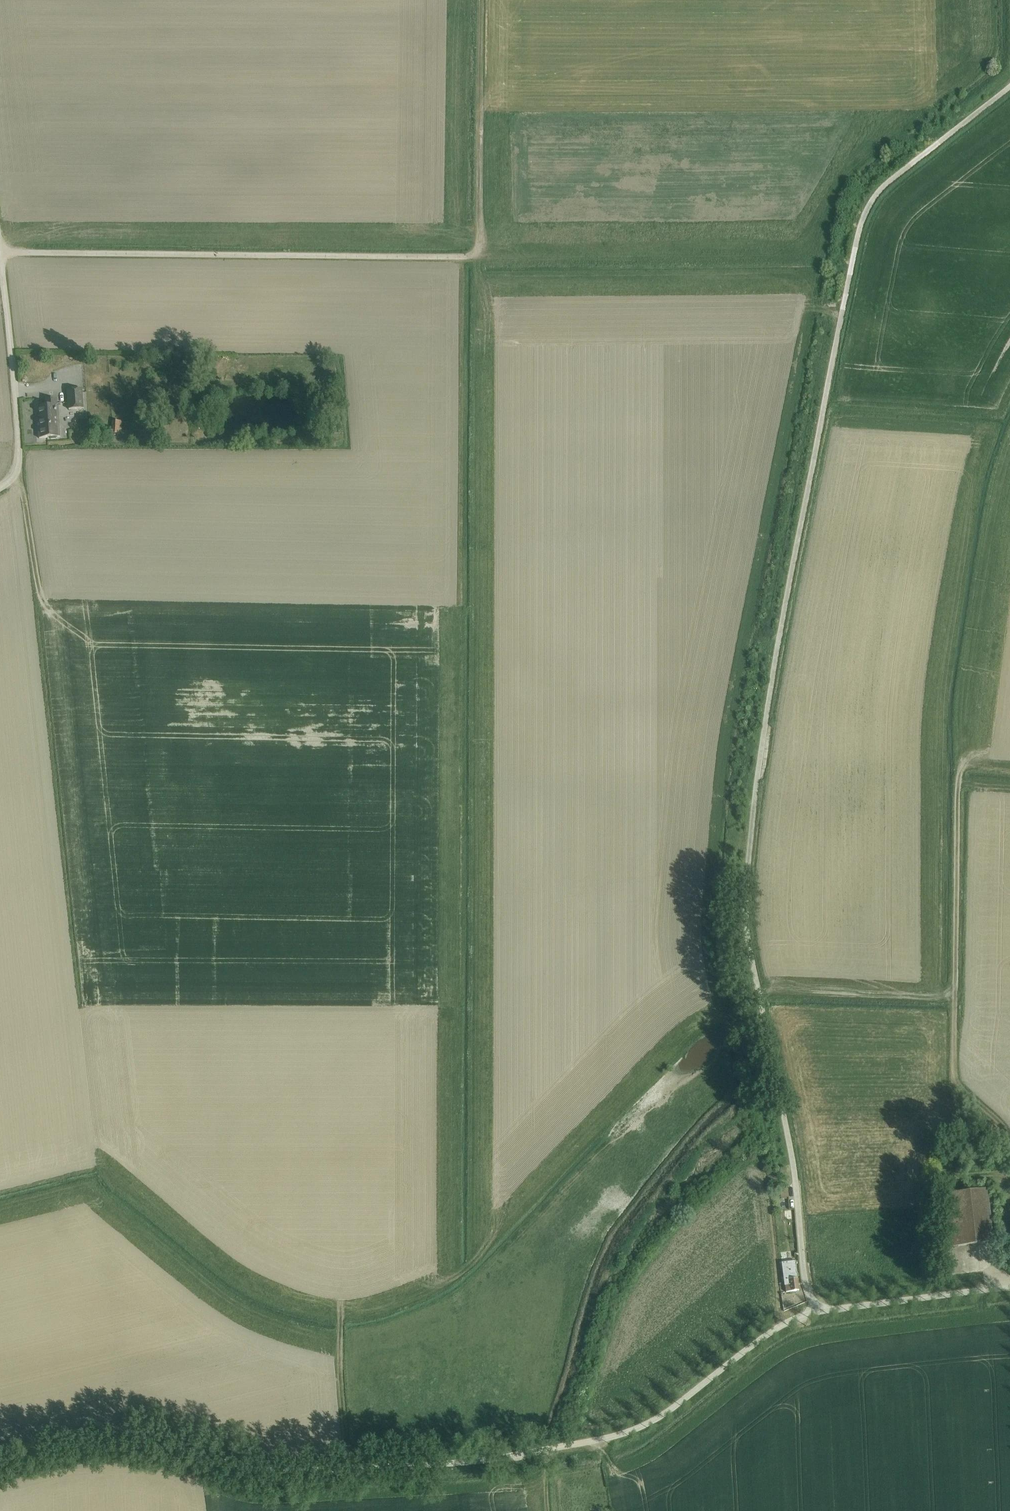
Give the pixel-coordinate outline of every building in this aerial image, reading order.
[(83,389),(67,390),(69,410),(84,409),(83,389)] [(41,427),(39,427),(40,439),(61,437),(59,406),(57,406),(57,399),(46,400),(46,406),(39,407),(41,427)] [(105,431),(104,436),(111,436),(111,434),(119,434),(119,430),(122,430),(122,422),(112,421),(112,430),(105,431)] [(987,1189),(941,1194),(947,1248),(993,1242),(987,1189)] [(794,1209),(784,1209),(784,1219),(794,1219),(794,1209)] [(795,1261),(782,1263),(784,1286),(785,1286),(786,1292),(799,1291),(795,1261)]
